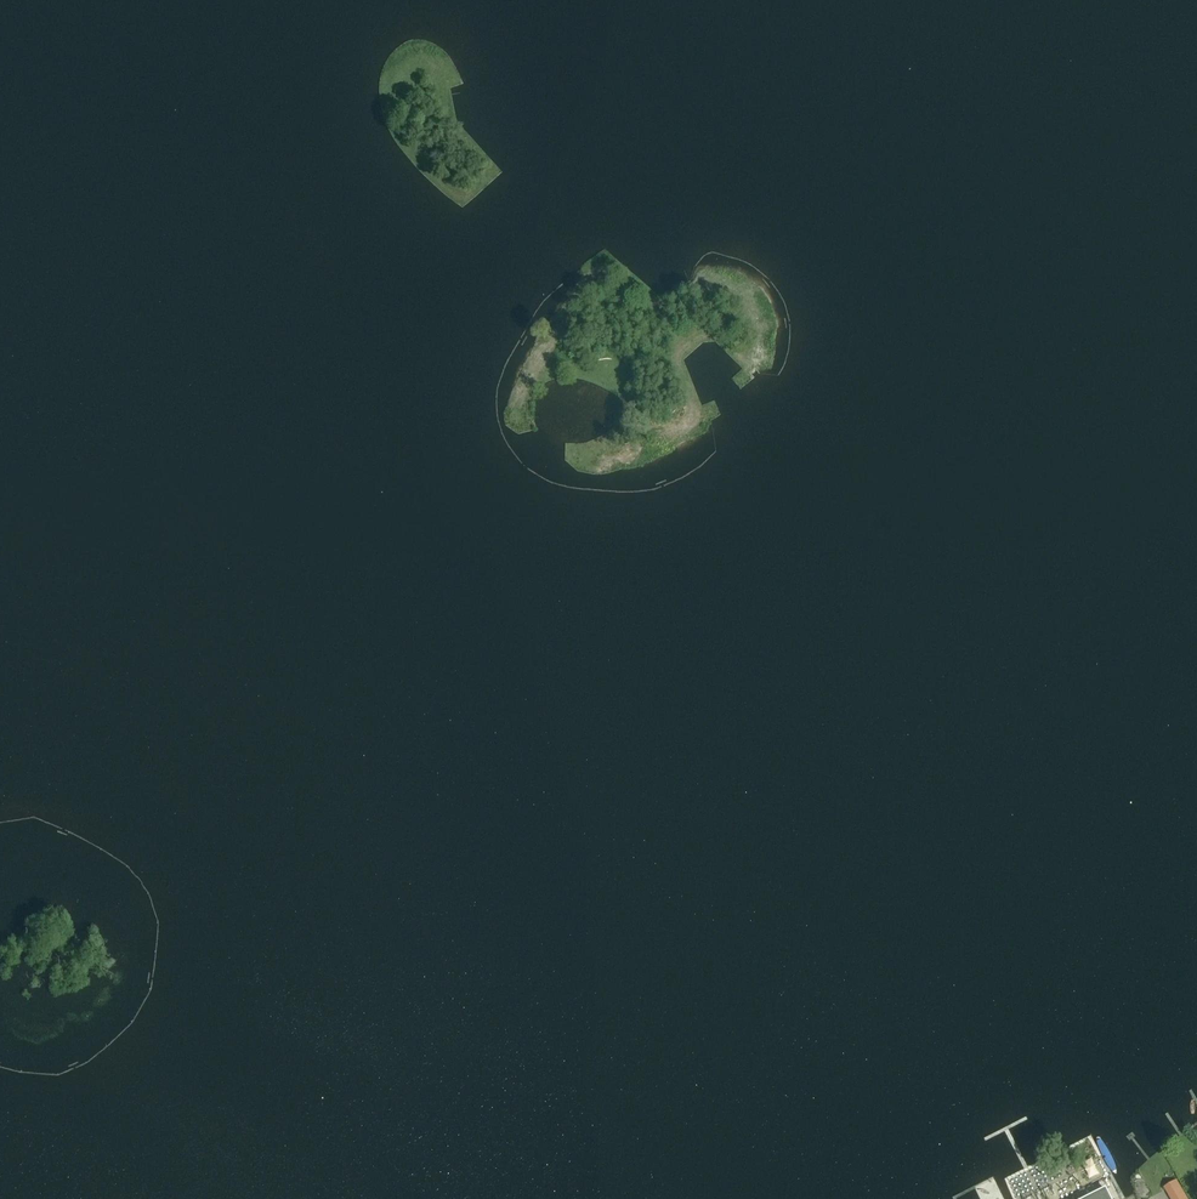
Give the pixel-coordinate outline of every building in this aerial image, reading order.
[(1164,1188),(1171,1198),(1188,1198),(1177,1180),(1164,1188)] [(1105,1191),(1090,1198),(1110,1198),(1105,1191)]
